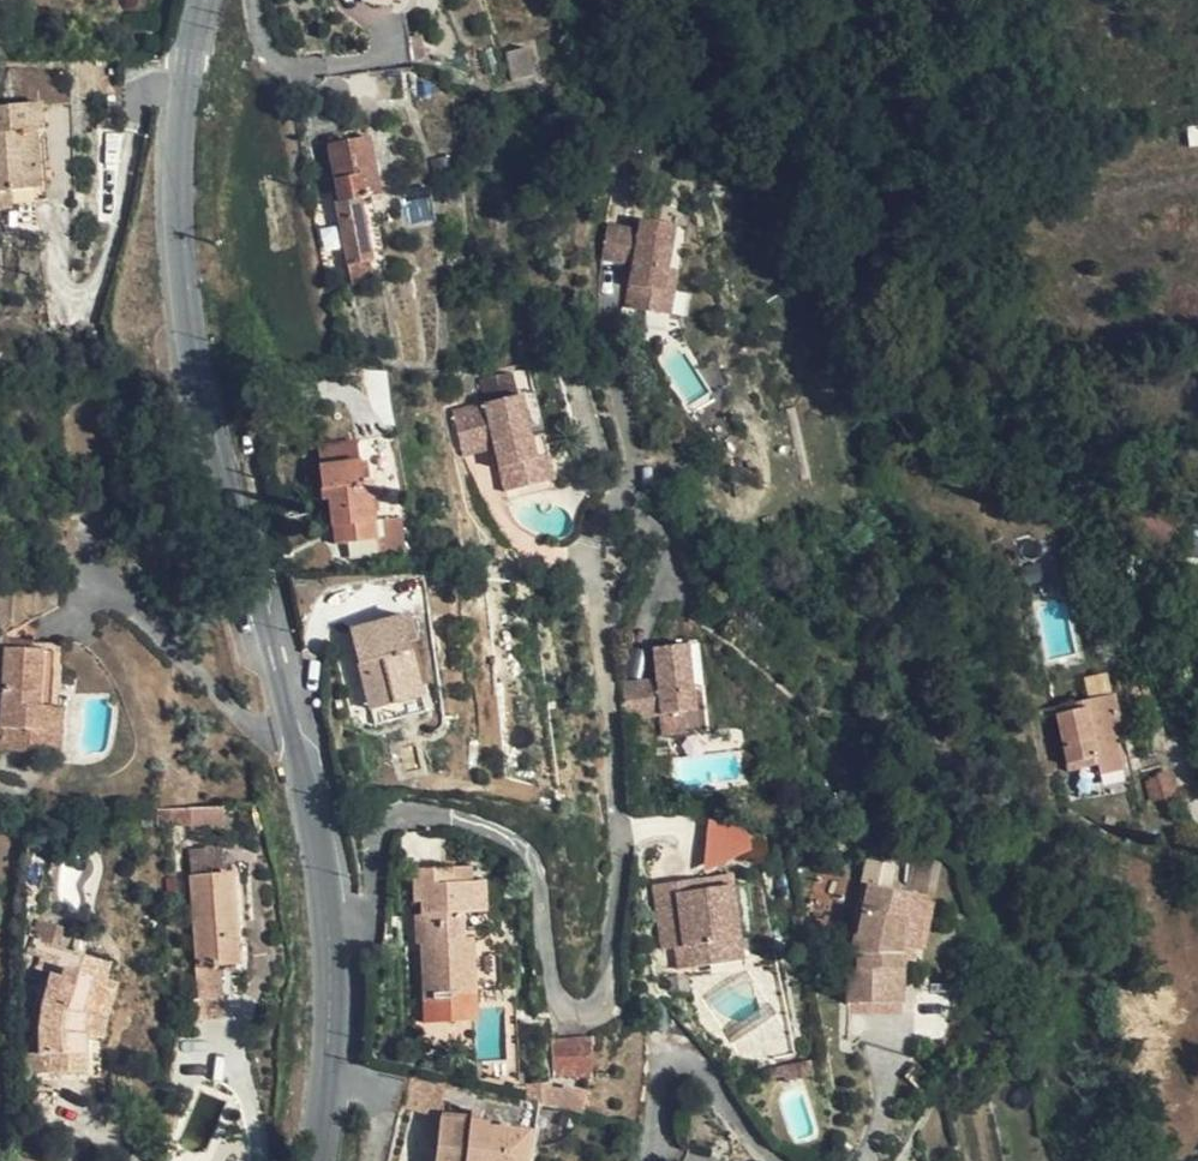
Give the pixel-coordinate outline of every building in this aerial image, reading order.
[(527,50),(506,54),(511,82),(532,77),(527,50)] [(11,208),(11,203),(46,200),(40,105),(0,108),(0,209),(11,208)] [(333,205),(344,267),(368,262),(371,261),(360,201),(381,196),(370,139),(327,147),(338,204),(333,205)] [(622,229),(616,263),(647,269),(639,311),(661,316),(667,296),(677,297),(680,275),(691,232),(656,224),(654,236),(622,229)] [(372,283),(368,262),(344,267),(349,287),(372,283)] [(691,277),(680,275),(677,297),(667,296),(661,316),(681,321),(691,277)] [(528,395),(459,410),(468,455),(499,449),(510,492),(534,486),(529,464),(544,460),(539,437),(528,395)] [(560,481),(550,435),(539,437),(544,460),(529,464),(534,486),(560,481)] [(318,447),(320,467),(360,462),(358,444),(318,447)] [(342,538),(343,545),(376,541),(378,560),(404,557),(400,520),(375,522),(371,485),(363,485),(360,462),(320,467),(324,502),(329,501),(333,539),(342,538)] [(349,634),(367,699),(378,695),(383,711),(422,700),(408,646),(417,644),(410,617),(349,634)] [(41,653),(6,651),(1,730),(49,732),(50,710),(38,710),(41,653)] [(690,696),(687,652),(652,654),(654,687),(614,690),(616,725),(656,723),(658,743),(682,742),(682,720),(691,720),(690,696)] [(367,699),(371,714),(383,711),(378,695),(367,699)] [(701,695),(690,696),(691,720),(682,720),(682,742),(704,741),(701,695)] [(1114,696),(1087,702),(1088,709),(1057,716),(1067,765),(1097,760),(1101,776),(1124,771),(1116,731),(1122,731),(1114,696)] [(383,711),(371,714),(375,728),(426,714),(422,700),(383,711)] [(1169,773),(1144,781),(1151,804),(1177,797),(1169,773)] [(180,807),(156,808),(158,826),(182,826),(180,807)] [(762,862),(764,830),(705,827),(703,859),(762,862)] [(223,860),(189,863),(201,968),(194,969),(197,1001),(192,1002),(194,1021),(225,1019),(221,967),(239,964),(233,873),(225,874),(223,860)] [(473,867),(453,868),(454,884),(473,883),(473,867)] [(454,884),(453,868),(413,869),(413,901),(421,902),(421,914),(415,915),(417,944),(421,944),(424,1003),(477,1001),(474,940),(465,941),(465,913),(489,912),(487,883),(473,883),(454,884)] [(688,875),(667,879),(669,889),(690,884),(688,875)] [(667,879),(645,885),(659,948),(672,945),(678,966),(709,959),(705,937),(735,930),(723,876),(690,884),(669,889),(667,879)] [(915,950),(927,898),(868,886),(854,955),(846,955),(846,1005),(903,1007),(904,947),(915,950)] [(735,930),(705,937),(709,959),(740,952),(735,930)] [(103,981),(107,967),(32,942),(29,953),(43,957),(39,969),(63,978),(54,1010),(44,1009),(41,1022),(41,1056),(27,1057),(27,1073),(84,1073),(86,1033),(100,1035),(104,1007),(111,983),(103,981)] [(550,1039),(553,1079),(594,1075),(590,1035),(550,1039)] [(465,1088),(447,1084),(445,1094),(463,1099),(465,1088)] [(539,1105),(543,1106),(542,1085),(520,1084),(520,1101),(539,1105)] [(543,1106),(560,1110),(563,1090),(542,1085),(543,1106)] [(560,1110),(582,1115),(586,1093),(564,1086),(563,1090),(560,1110)] [(539,1105),(520,1101),(519,1122),(536,1125),(539,1105)] [(179,1131),(181,1110),(166,1108),(164,1128),(179,1131)] [(441,1115),(433,1114),(429,1146),(437,1148),(436,1160),(526,1160),(529,1132),(491,1126),(491,1122),(441,1115)]
